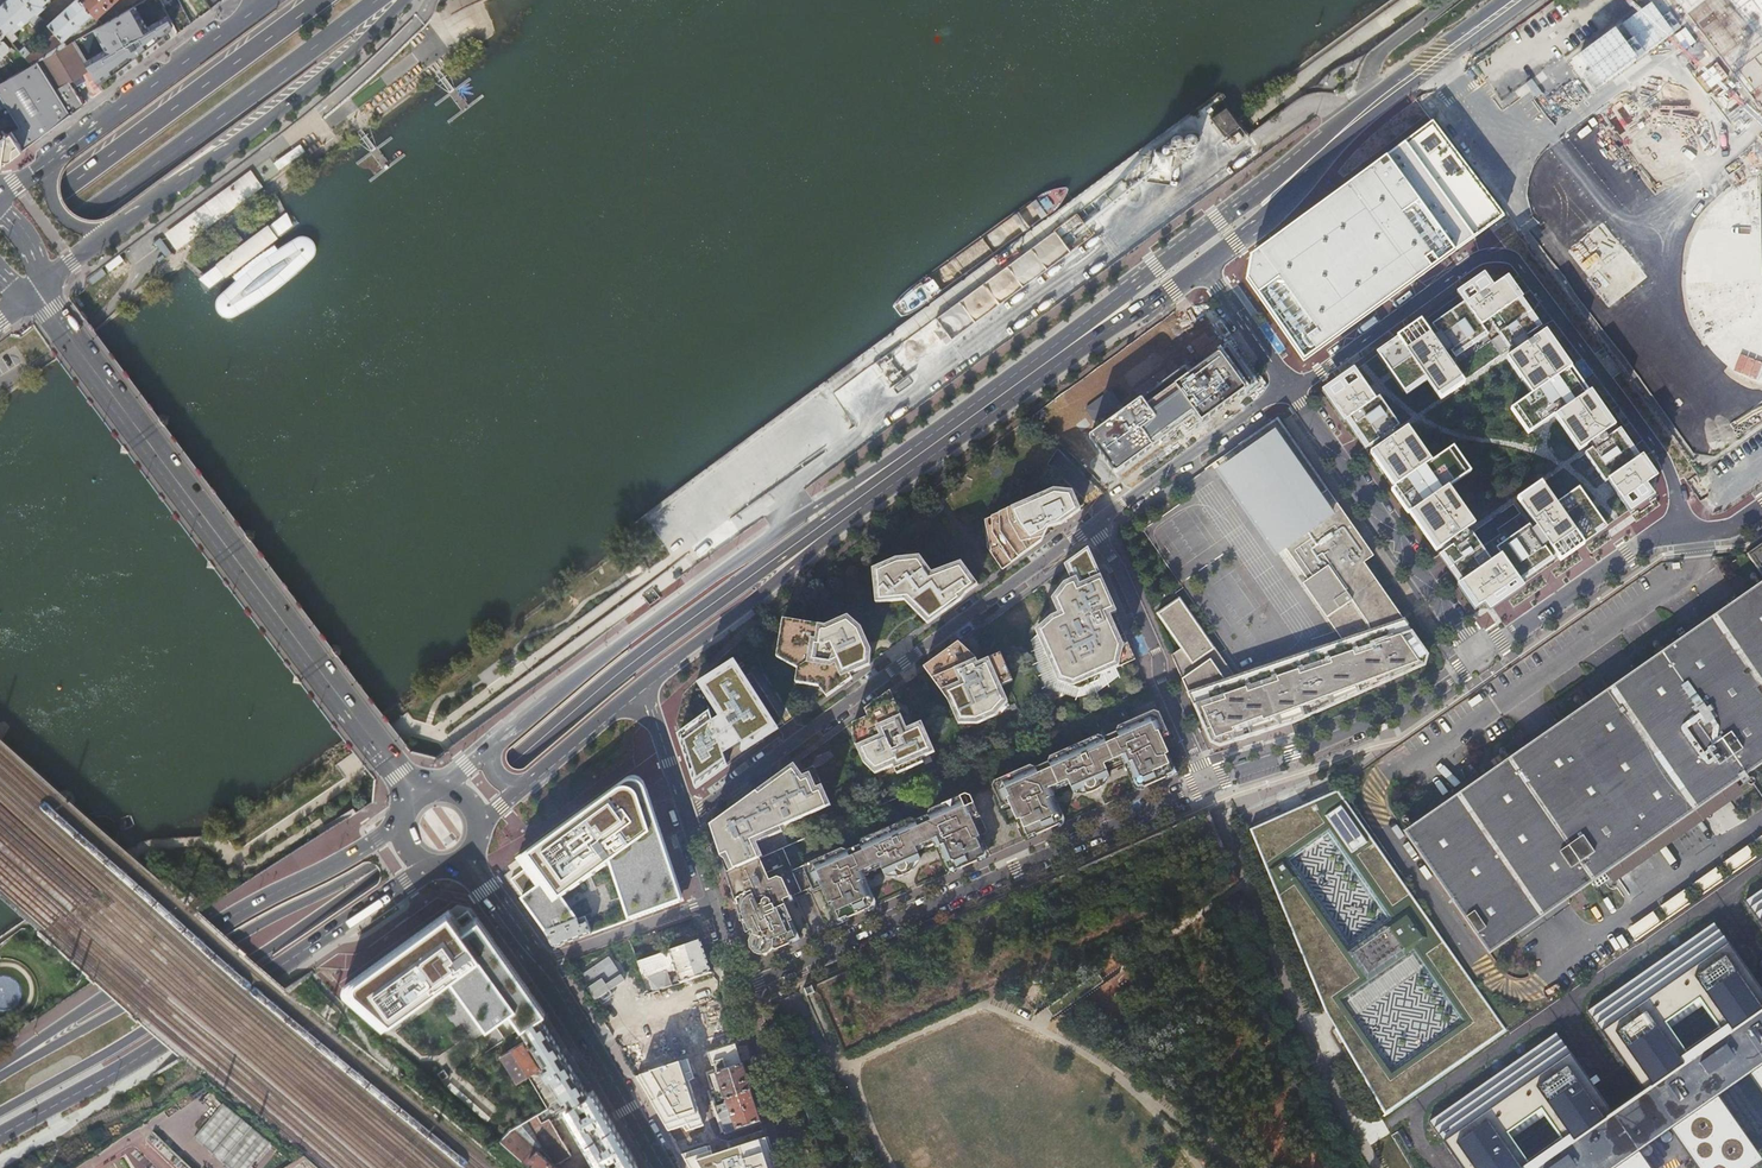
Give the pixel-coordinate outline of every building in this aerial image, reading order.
[(5,33),(10,29),(13,32),(37,11),(27,0),(5,0),(0,5),(0,28),(5,33)] [(37,11),(38,13),(46,6),(44,4),(48,0),(27,0),(37,11)] [(63,40),(76,29),(77,30),(83,25),(82,23),(94,13),(81,0),(74,0),(48,23),(58,34),(63,40)] [(157,49),(137,23),(151,16),(152,17),(164,10),(163,9),(158,0),(145,0),(103,24),(95,28),(74,40),(103,89),(115,80),(107,70),(105,71),(101,63),(109,58),(123,74),(157,49)] [(98,18),(117,0),(81,0),(94,13),(98,18)] [(163,9),(174,3),(172,0),(158,0),(163,9)] [(95,28),(103,24),(98,18),(91,24),(95,28)] [(38,61),(67,44),(63,40),(58,34),(30,52),(25,46),(19,50),(32,65),(38,61)] [(103,89),(74,40),(67,44),(38,61),(70,114),(83,104),(70,81),(84,73),(91,85),(88,87),(94,96),(103,89)] [(0,54),(2,56),(3,56),(9,50),(9,46),(4,41),(0,41),(0,55),(0,54)] [(38,61),(32,65),(6,79),(0,83),(0,95),(7,106),(14,117),(19,126),(12,131),(23,149),(70,114),(38,61)] [(12,131),(19,126),(14,117),(9,120),(8,126),(3,129),(0,128),(0,140),(10,133),(12,131)] [(1246,280),(1302,362),(1504,214),(1435,119),(1299,220),(1250,256),(1246,280)] [(21,151),(23,149),(12,131),(10,133),(21,151)] [(21,151),(10,133),(0,140),(0,158),(11,159),(21,151)] [(250,171),(155,242),(156,244),(148,250),(155,259),(163,253),(166,257),(177,249),(178,251),(263,187),(250,171)] [(277,245),(273,242),(230,274),(233,278),(216,293),(214,298),(214,307),(217,314),(222,318),(233,318),(278,287),(312,257),(315,247),(314,239),(310,235),(303,234),(296,234),(277,245)] [(1668,490),(1502,261),(1321,391),(1469,607),(1492,610),(1668,490)] [(1183,596),(1160,612),(1184,646),(1175,654),(1214,741),(1223,745),(1299,721),(1429,663),(1432,653),(1368,560),(1377,553),(1340,499),(1330,506),(1295,456),(1304,449),(1281,416),(1234,449),(1240,456),(1232,461),(1290,545),(1299,539),(1339,597),(1337,599),(1343,607),(1348,604),(1363,625),(1368,642),(1359,645),(1357,640),(1318,654),(1320,657),(1307,661),(1306,658),(1261,673),(1265,683),(1248,689),(1238,674),(1218,645),(1217,646),(1183,596)] [(1098,420),(1092,425),(1085,417),(1070,430),(1099,463),(1114,451),(1103,439),(1110,433),(1098,420)] [(1304,449),(1295,456),(1330,506),(1340,499),(1304,449)] [(1346,638),(1238,674),(1248,689),(1265,683),(1261,673),(1306,658),(1307,661),(1320,657),(1318,654),(1357,640),(1359,645),(1368,642),(1363,625),(1348,604),(1343,607),(1337,599),(1339,597),(1299,539),(1290,545),(1232,461),(1228,464),(1287,548),(1289,546),(1311,578),(1306,581),(1346,638)] [(1000,543),(1008,561),(1040,538),(1047,533),(1049,527),(1044,528),(1047,523),(1053,522),(1081,506),(1074,491),(1060,489),(994,518),(1000,543)] [(1751,554),(1761,570),(1761,546),(1751,554)] [(1091,549),(1073,562),(1081,580),(1075,583),(1061,598),(1068,614),(1047,638),(1063,674),(1084,684),(1098,676),(1096,673),(1133,655),(1091,549)] [(910,593),(933,616),(962,594),(961,593),(977,581),(963,562),(933,574),(921,557),(900,558),(880,567),(883,595),(910,593)] [(1406,835),(1490,954),(1761,764),(1761,585),(1406,835)] [(830,690),(849,676),(847,669),(869,659),(870,647),(862,631),(849,618),(828,627),(790,620),(784,655),(802,664),(799,677),(823,681),(830,690)] [(961,643),(932,663),(955,694),(965,715),(980,717),(989,713),(1006,699),(999,681),(1011,676),(1002,657),(979,666),(975,657),(961,643)] [(735,659),(702,679),(722,712),(681,739),(697,785),(727,764),(723,752),(741,741),(745,748),(779,727),(735,659)] [(899,712),(891,693),(872,706),(876,716),(859,723),(859,735),(869,758),(878,766),(898,758),(902,766),(920,757),(919,753),(931,747),(914,706),(899,712)] [(1129,703),(1106,713),(1113,728),(1136,717),(1129,703)] [(1113,728),(1106,713),(1096,717),(1103,732),(1053,754),(1052,760),(1038,766),(1032,763),(997,778),(994,785),(1000,799),(1002,803),(1010,800),(1012,805),(1018,820),(1022,819),(1030,835),(1037,832),(1038,835),(1061,825),(1060,823),(1064,820),(1054,797),(1058,796),(1057,792),(1055,787),(1063,783),(1071,779),(1074,784),(1077,792),(1087,787),(1090,793),(1092,793),(1099,790),(1105,787),(1103,781),(1113,776),(1110,769),(1108,764),(1116,760),(1125,756),(1127,762),(1129,765),(1132,764),(1142,786),(1147,785),(1148,787),(1171,777),(1170,775),(1177,771),(1170,755),(1174,753),(1166,737),(1164,731),(1172,728),(1170,723),(1164,709),(1159,707),(1136,717),(1113,728)] [(1171,723),(1170,723),(1172,728),(1164,731),(1166,737),(1176,733),(1171,723)] [(1181,770),(1174,753),(1170,755),(1177,771),(1181,770)] [(1119,766),(1127,762),(1125,756),(1116,760),(1119,766)] [(1110,769),(1119,766),(1116,760),(1108,764),(1110,769)] [(725,871),(756,857),(749,839),(826,806),(811,771),(802,775),(794,762),(777,774),(709,823),(711,829),(718,852),(725,871)] [(1129,765),(1139,788),(1142,786),(1132,764),(1129,765)] [(1181,770),(1177,771),(1170,775),(1171,777),(1173,780),(1183,775),(1181,770)] [(1110,781),(1113,776),(1103,781),(1105,787),(1108,784),(1110,781)] [(585,918),(591,934),(679,902),(663,855),(668,853),(645,786),(644,784),(642,781),(640,780),(637,778),(635,778),(631,778),(627,778),(624,780),(516,859),(524,869),(510,879),(523,897),(520,899),(545,933),(585,918)] [(1065,788),(1074,784),(1071,779),(1063,783),(1065,788)] [(1057,792),(1065,788),(1063,783),(1055,787),(1057,792)] [(1340,1028),(1335,1030),(1335,1031),(1385,1116),(1506,1032),(1337,791),(1249,830),(1325,1014),(1326,1014),(1330,1013),(1340,1028)] [(750,940),(749,944),(749,945),(751,949),(752,951),(755,953),(757,954),(759,954),(763,954),(767,953),(768,952),(771,948),(774,950),(777,949),(791,943),(790,941),(795,939),(787,922),(791,920),(784,906),(782,900),(791,896),(810,887),(817,884),(820,889),(827,904),(831,903),(838,919),(845,916),(846,918),(863,911),(867,909),(869,908),(868,905),(872,903),(862,880),(866,878),(865,875),(863,871),(872,867),(879,863),(881,868),(885,876),(895,871),(898,876),(905,875),(909,873),(913,870),(910,865),(922,859),(919,852),(916,847),(924,843),(933,839),(935,844),(937,848),(940,846),(950,869),(955,867),(956,871),(957,870),(961,868),(978,861),(977,858),(985,855),(978,838),(981,837),(974,822),(972,817),(980,813),(978,809),(972,794),(967,792),(932,807),(930,813),(917,819),(912,816),(864,837),(862,843),(849,849),(843,846),(797,867),(786,844),(756,857),(725,871),(747,939),(750,940)] [(1068,819),(1058,796),(1054,797),(1064,820),(1068,819)] [(1002,803),(1000,799),(999,799),(1003,809),(1012,805),(1010,800),(1002,803)] [(979,808),(978,809),(980,813),(972,817),(974,822),(983,817),(979,808)] [(1022,819),(1018,820),(1026,837),(1030,835),(1022,819)] [(1068,819),(1064,820),(1060,823),(1061,825),(1062,828),(1064,827),(1067,825),(1068,822),(1068,819)] [(1039,838),(1038,835),(1037,832),(1030,835),(1026,837),(1028,843),(1039,838)] [(988,853),(981,837),(978,838),(985,855),(988,853)] [(927,848),(935,844),(933,839),(924,843),(927,848)] [(919,852),(927,848),(924,843),(916,847),(919,852)] [(937,848),(946,871),(950,869),(940,846),(937,848)] [(1723,863),(1732,875),(1757,858),(1748,846),(1723,863)] [(988,853),(985,855),(977,858),(978,861),(980,864),(991,859),(988,853)] [(921,862),(922,859),(910,865),(913,870),(915,869),(917,867),(919,865),(921,862)] [(1419,859),(1412,864),(1423,878),(1430,873),(1419,859)] [(873,871),(881,868),(879,863),(872,867),(873,871)] [(865,875),(873,871),(872,867),(863,871),(865,875)] [(1692,886),(1700,898),(1725,881),(1716,868),(1692,886)] [(876,901),(866,878),(862,880),(872,903),(876,901)] [(812,893),(820,889),(817,884),(810,887),(812,893)] [(810,892),(810,887),(791,896),(795,899),(810,892)] [(1660,907),(1669,919),(1693,902),(1685,890),(1660,907)] [(1747,901),(1761,923),(1761,890),(1747,901)] [(793,902),(791,896),(782,900),(784,906),(793,902)] [(876,901),(872,903),(868,905),(869,908),(871,911),(872,910),(875,907),(876,905),(876,901)] [(827,904),(834,921),(838,919),(831,903),(827,904)] [(1447,912),(1457,924),(1463,919),(1454,907),(1447,912)] [(474,918),(468,910),(455,920),(448,911),(345,984),(343,985),(342,987),(342,989),(342,991),(343,993),(344,995),(381,1027),(451,978),(483,1023),(506,1008),(520,1029),(521,1028),(545,1012),(477,916),(474,918)] [(1627,930),(1636,943),(1661,925),(1653,913),(1627,930)] [(848,921),(846,918),(845,916),(838,919),(834,921),(837,926),(848,921)] [(591,934),(585,918),(545,933),(552,943),(553,945),(555,945),(558,945),(591,934)] [(795,939),(798,938),(791,920),(787,922),(795,939)] [(1714,923),(1587,1011),(1643,1092),(1612,1114),(1556,1033),(1428,1121),(1461,1167),(1650,1167),(1636,1148),(1666,1127),(1694,1167),(1751,1167),(1761,1160),(1761,1158),(1716,1092),(1746,1072),(1761,1095),(1761,992),(1714,923)] [(680,982),(710,972),(700,940),(637,962),(642,975),(648,972),(650,976),(647,978),(650,985),(646,987),(649,993),(659,990),(671,986),(675,984),(673,977),(669,979),(665,967),(671,965),(673,970),(676,969),(680,979),(676,980),(677,984),(680,982)] [(1355,1016),(1422,971),(1414,959),(1347,1004),(1355,1016)] [(1097,969),(1044,1007),(1053,1019),(1106,982),(1097,969)] [(804,987),(807,995),(811,993),(815,992),(812,984),(808,986),(804,987)] [(545,1012),(521,1028),(528,1038),(499,1057),(516,1083),(528,1078),(546,1109),(536,1115),(541,1122),(592,1090),(545,1012)] [(1326,1014),(1335,1030),(1340,1028),(1330,1013),(1326,1014)] [(730,1035),(727,1019),(695,1025),(698,1041),(730,1035)] [(705,1076),(715,1103),(725,1100),(726,1104),(724,1105),(726,1108),(727,1108),(735,1129),(760,1121),(754,1104),(746,1080),(741,1064),(705,1076)] [(592,1090),(541,1122),(536,1115),(513,1129),(501,1142),(530,1167),(558,1167),(554,1164),(571,1154),(555,1126),(561,1122),(560,1120),(565,1117),(594,1166),(591,1167),(626,1167),(634,1163),(592,1090)] [(220,1124),(207,1139),(242,1167),(248,1167),(258,1156),(220,1124)] [(682,1148),(691,1144),(686,1130),(676,1134),(682,1148)]
